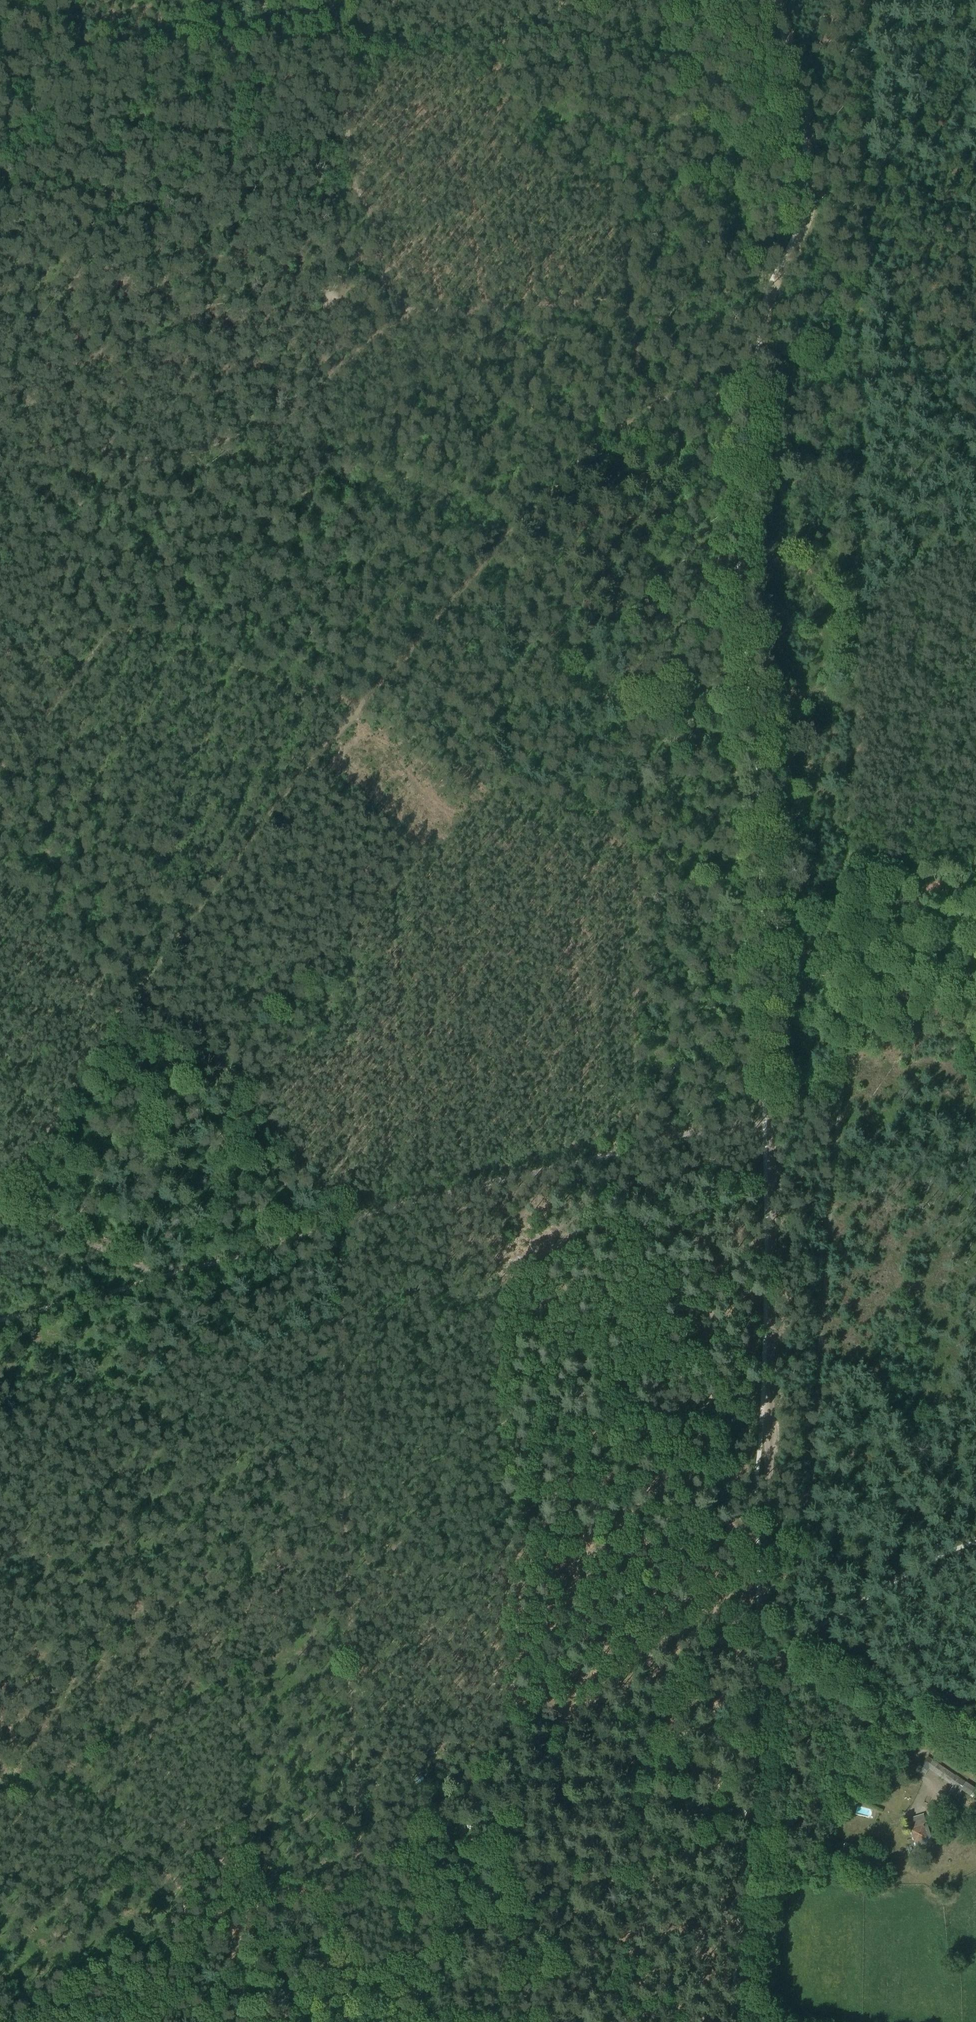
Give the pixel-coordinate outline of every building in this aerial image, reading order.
[(928,1757),(919,1771),(925,1775),(930,1769),(954,1785),(949,1793),(959,1799),(964,1791),(971,1796),(975,1788),(966,1782),(961,1789),(960,1788),(965,1781),(928,1757)] [(916,1826),(911,1828),(916,1843),(931,1838),(924,1814),(913,1818),(916,1826)]
